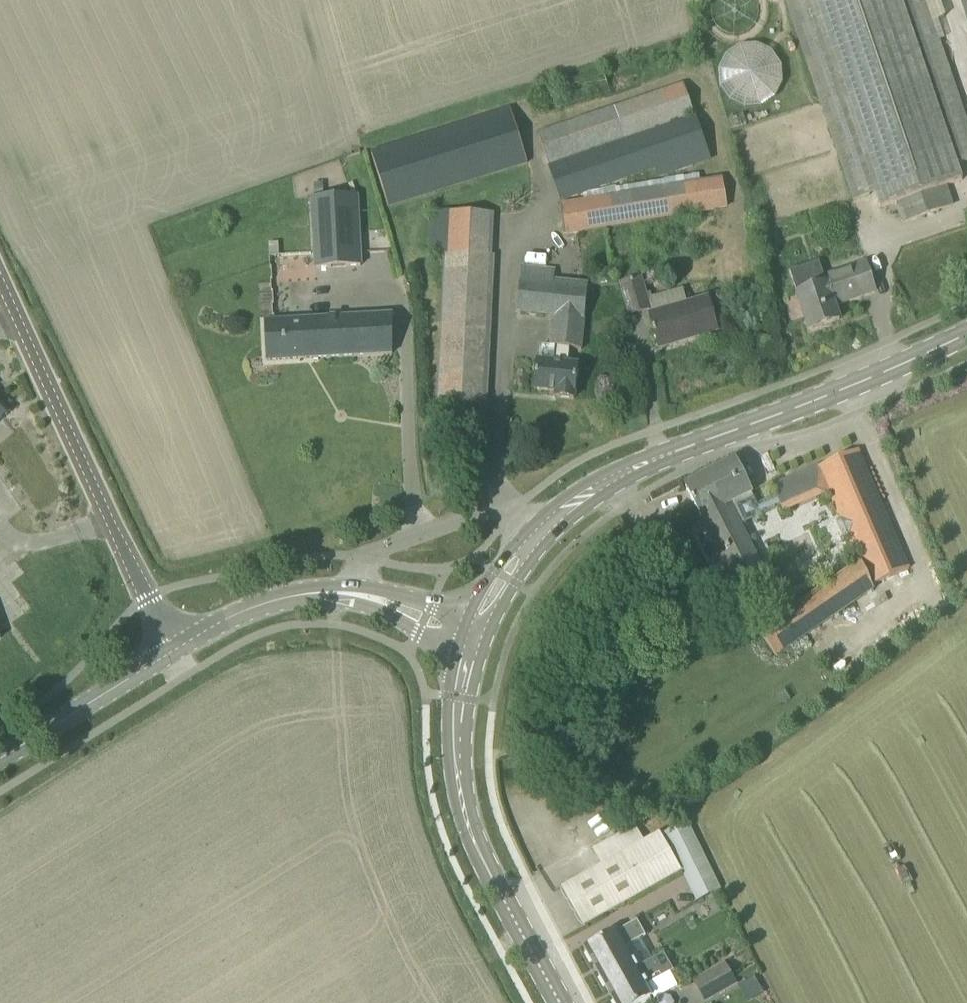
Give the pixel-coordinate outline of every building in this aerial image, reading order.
[(897,202),(903,222),(953,205),(947,186),(963,180),(957,165),(966,162),(966,121),(926,0),(786,0),(854,200),(876,193),(881,208),(897,202)] [(785,47),(726,45),(724,103),(784,105),(785,47)] [(549,166),(694,115),(682,82),(538,133),(549,166)] [(527,162),(509,108),(371,152),(388,207),(527,162)] [(550,169),(562,203),(659,168),(662,177),(710,160),(695,118),(550,169)] [(560,204),(565,235),(727,208),(722,177),(560,204)] [(361,266),(357,195),(312,197),(316,268),(361,266)] [(429,253),(446,254),(439,405),(485,407),(495,213),(431,210),(429,253)] [(835,306),(876,292),(867,264),(825,277),(827,284),(817,287),(809,265),(790,271),(798,294),(809,330),(840,320),(835,306)] [(541,362),(538,361),(535,389),(557,392),(556,397),(574,399),(578,366),(569,365),(571,349),(581,350),(588,289),(556,285),(558,270),(523,266),(518,312),(557,316),(553,347),(543,346),(541,362)] [(651,308),(648,298),(641,275),(620,281),(629,314),(648,308),(651,308)] [(648,308),(650,315),(660,348),(717,331),(708,298),(687,304),(686,302),(652,312),(651,308),(648,308)] [(391,317),(264,323),(266,361),(393,354),(391,317)] [(10,413),(0,402),(0,423),(10,413)] [(773,487),(782,509),(828,489),(860,562),(759,630),(775,654),(873,589),(871,584),(908,568),(858,450),(773,487)] [(684,486),(720,558),(711,562),(729,598),(767,579),(729,503),(752,492),(736,460),(684,486)] [(563,887),(585,925),(680,872),(697,902),(723,887),(687,822),(662,836),(659,831),(644,840),(635,825),(600,845),(609,862),(563,887)] [(585,947),(608,989),(641,971),(640,968),(630,950),(627,946),(645,935),(637,920),(618,930),(618,929),(585,947)] [(640,968),(641,971),(608,989),(616,1002),(641,1002),(654,996),(656,999),(679,986),(671,972),(674,970),(665,954),(653,961),(640,968)] [(737,982),(726,963),(693,981),(704,1000),(737,982)]
